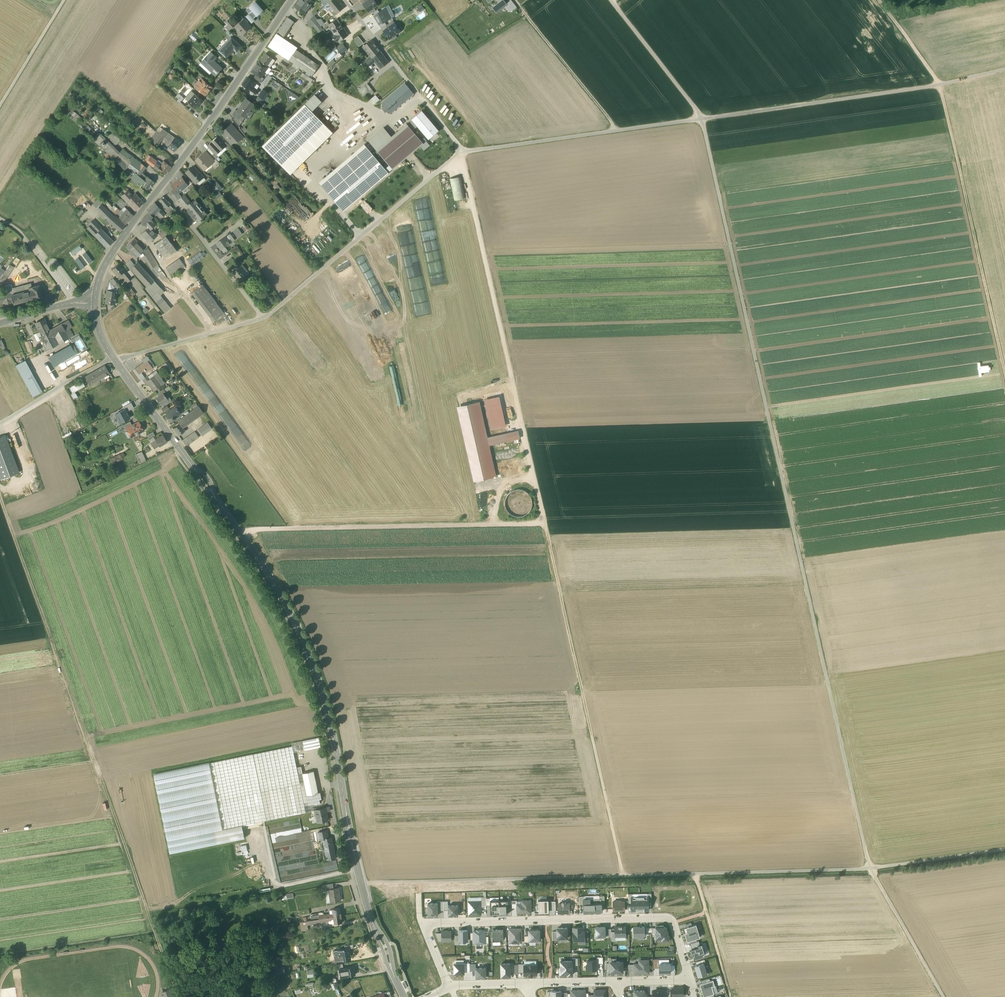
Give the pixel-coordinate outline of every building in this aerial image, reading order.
[(304,13),(313,2),(309,0),(300,0),(295,6),(304,13)] [(331,8),(336,14),(344,8),(337,0),(332,0),(328,3),(331,8)] [(369,12),(374,8),(376,6),(374,3),(375,2),(374,0),(369,0),(368,1),(369,2),(364,5),(369,12)] [(504,0),(502,0),(498,3),(492,8),(496,13),(505,6),(507,5),(506,4),(504,0)] [(511,0),(506,4),(507,5),(505,6),(510,12),(517,7),(511,0)] [(249,7),(253,12),(256,16),(257,16),(259,15),(262,12),(261,12),(263,11),(255,2),(249,7)] [(379,12),(374,15),(379,25),(384,22),(388,20),(389,19),(392,18),(389,13),(387,14),(383,9),(379,12)] [(246,17),(252,23),(255,20),(253,18),(250,15),(249,14),(246,17)] [(306,22),(311,28),(314,26),(317,23),(318,22),(316,20),(318,19),(314,15),(306,22)] [(237,25),(244,19),(241,16),(235,22),(237,25)] [(287,18),(277,34),(283,38),(294,22),(287,18)] [(227,23),(231,28),(234,26),(229,19),(226,22),(227,23)] [(235,26),(241,33),(250,26),(244,19),(237,25),(235,26)] [(330,28),(332,30),(340,24),(337,19),(329,24),(328,25),(330,28)] [(321,27),(317,23),(314,26),(319,32),(323,30),(321,27)] [(384,31),(390,39),(390,38),(395,35),(400,31),(395,23),(387,28),(384,31)] [(340,24),(332,30),(331,30),(334,35),(333,36),(334,38),(334,39),(335,39),(337,42),(348,35),(340,24)] [(233,35),(229,31),(228,30),(225,33),(231,38),(231,37),(233,35)] [(193,32),(189,36),(195,41),(199,37),(193,32)] [(285,58),(289,60),(296,50),(297,48),(283,38),(277,34),(268,46),(285,58)] [(353,40),(359,47),(364,43),(358,36),(355,39),(353,40)] [(219,50),(226,57),(234,49),(237,52),(241,47),(231,37),(231,38),(219,50)] [(370,57),(371,58),(380,51),(372,40),(363,47),(370,57)] [(336,48),(341,54),(347,50),(342,44),(336,48)] [(319,66),(296,50),(289,60),(290,61),(293,63),(300,68),(307,72),(311,75),(312,76),(319,66)] [(388,62),(380,51),(371,58),(372,58),(375,62),(380,69),(388,62)] [(211,72),(215,76),(220,71),(219,70),(222,67),(214,60),(217,57),(211,52),(202,62),(213,71),(211,72)] [(267,66),(272,59),(273,58),(266,53),(266,54),(261,61),(260,61),(267,66)] [(365,61),(369,66),(375,62),(372,58),(371,58),(370,57),(365,61)] [(332,59),(327,65),(330,68),(335,62),(332,59)] [(269,67),(267,66),(260,61),(260,60),(251,72),(256,75),(260,78),(262,77),(265,72),(267,73),(267,72),(268,73),(271,69),(269,67)] [(210,74),(211,72),(213,71),(202,62),(199,65),(210,74)] [(305,75),(302,73),(301,76),(311,83),(313,80),(309,78),(305,75)] [(253,78),(261,83),(264,79),(262,77),(260,78),(256,75),(253,78)] [(201,78),(198,82),(209,91),(212,88),(208,84),(207,82),(206,82),(205,81),(201,78)] [(242,85),(253,92),(255,89),(253,88),(256,84),(247,78),(242,85)] [(205,95),(209,91),(198,82),(195,86),(199,90),(201,92),(202,92),(205,95)] [(375,93),(372,89),(367,93),(365,90),(369,86),(368,84),(360,90),(364,96),(367,94),(370,97),(375,93)] [(384,106),(382,108),(385,112),(388,110),(390,113),(413,93),(405,84),(382,103),(384,106)] [(258,96),(264,100),(267,96),(269,93),(263,89),(258,96)] [(187,99),(190,101),(196,95),(192,91),(186,97),(187,98),(187,99)] [(202,100),(196,95),(190,101),(189,102),(195,108),(202,100)] [(314,95),(305,104),(312,110),(321,101),(314,95)] [(261,105),(264,100),(258,96),(255,101),(261,105)] [(243,115),(245,117),(249,111),(250,110),(254,105),(246,99),(237,111),(243,115)] [(281,165),(324,123),(312,110),(305,104),(262,146),(281,165)] [(236,116),(240,119),(243,115),(237,111),(236,110),(233,114),(236,116)] [(254,113),(250,110),(249,111),(246,117),(245,117),(245,118),(249,120),(254,113)] [(75,111),(71,113),(78,122),(82,119),(75,111)] [(418,126),(429,139),(438,130),(422,111),(412,119),(418,126)] [(233,120),(239,127),(242,121),(235,117),(233,120)] [(407,124),(413,130),(418,126),(412,119),(407,124)] [(324,123),(281,165),(290,174),(333,132),(324,123)] [(379,153),(389,165),(392,169),(420,145),(423,143),(421,140),(413,130),(407,124),(392,137),(384,128),(368,141),(379,153)] [(222,133),(230,143),(235,138),(236,139),(239,136),(242,139),(244,138),(237,130),(235,132),(230,126),(222,133)] [(237,130),(244,138),(246,136),(240,128),(237,130)] [(154,141),(158,144),(165,136),(167,133),(163,129),(154,141)] [(105,136),(110,140),(115,134),(111,130),(105,136)] [(169,139),(172,141),(174,138),(167,133),(165,136),(169,139)] [(120,139),(115,134),(110,140),(115,144),(120,139)] [(94,140),(101,147),(106,142),(99,135),(94,140)] [(217,137),(212,141),(221,150),(225,146),(223,144),(217,137)] [(168,147),(173,151),(174,151),(180,142),(174,138),(172,141),(168,146),(168,147)] [(216,154),(221,150),(212,141),(208,145),(210,147),(214,152),(216,155),(216,154)] [(118,154),(106,142),(101,147),(120,166),(125,160),(118,154)] [(318,183),(326,192),(372,153),(364,144),(318,183)] [(122,149),(118,154),(125,160),(129,155),(122,149)] [(388,172),(392,169),(389,165),(385,168),(372,153),(326,192),(343,211),(389,172),(388,172)] [(196,160),(204,169),(207,167),(206,165),(210,162),(211,163),(214,161),(209,156),(207,158),(203,154),(196,160)] [(145,167),(129,155),(125,160),(120,166),(129,176),(136,182),(139,178),(138,177),(145,167)] [(147,162),(153,167),(156,163),(157,161),(151,157),(147,162)] [(162,166),(161,167),(159,170),(165,174),(171,167),(163,161),(161,164),(160,165),(162,166)] [(158,171),(159,170),(161,167),(156,163),(153,167),(158,171)] [(186,173),(196,183),(203,177),(194,167),(191,170),(190,169),(186,173)] [(126,179),(136,189),(139,186),(136,182),(129,176),(126,179)] [(450,179),(455,201),(465,199),(460,176),(450,179)] [(142,184),(148,189),(154,182),(147,177),(143,182),(139,178),(136,182),(139,186),(140,186),(142,184)] [(174,189),(177,194),(188,185),(186,182),(182,177),(171,186),(174,189)] [(205,179),(203,177),(196,183),(198,186),(205,179)] [(215,185),(219,190),(222,187),(216,181),(213,183),(215,185)] [(277,183),(273,186),(277,193),(282,189),(277,183)] [(209,190),(214,195),(219,190),(215,185),(209,190)] [(173,194),(178,200),(179,199),(181,198),(177,194),(174,189),(171,192),(173,194)] [(121,197),(126,202),(131,197),(126,192),(121,197)] [(135,194),(131,197),(126,202),(135,211),(143,202),(135,194)] [(179,199),(185,206),(186,205),(190,202),(184,195),(181,198),(179,199)] [(166,213),(167,212),(171,208),(169,206),(171,204),(168,201),(167,202),(163,197),(159,201),(166,209),(164,210),(166,213)] [(295,197),(288,204),(294,210),(298,206),(297,205),(300,202),(295,197)] [(92,205),(96,209),(100,204),(101,204),(103,202),(100,198),(92,205)] [(197,219),(199,222),(203,219),(202,218),(207,214),(204,210),(202,211),(197,205),(199,204),(195,200),(191,203),(190,202),(186,205),(188,207),(187,208),(189,211),(188,211),(194,218),(195,217),(197,220),(197,219)] [(148,212),(153,218),(157,214),(161,217),(164,214),(154,203),(151,206),(147,210),(148,212)] [(105,225),(109,221),(113,217),(101,204),(100,204),(96,209),(102,215),(98,219),(105,225)] [(127,209),(126,209),(124,212),(121,215),(119,218),(125,224),(133,215),(127,209)] [(141,234),(148,243),(157,235),(153,230),(157,227),(151,220),(153,218),(148,212),(146,215),(147,216),(141,221),(142,223),(144,225),(147,228),(141,234)] [(114,216),(113,217),(109,221),(121,231),(126,226),(126,225),(125,225),(124,225),(114,216)] [(241,219),(236,222),(241,227),(246,224),(241,219)] [(88,229),(94,235),(101,229),(94,221),(92,221),(90,223),(90,225),(91,226),(88,229)] [(113,241),(101,229),(94,235),(106,248),(113,241)] [(225,236),(216,243),(221,250),(225,247),(230,243),(242,234),(238,229),(234,232),(234,231),(228,236),(228,237),(226,238),(225,236)] [(165,236),(166,235),(163,230),(158,234),(162,238),(165,236)] [(177,251),(168,240),(165,236),(162,238),(160,239),(154,244),(166,260),(177,251)] [(126,247),(137,258),(139,255),(141,253),(145,249),(144,249),(134,238),(126,247)] [(81,249),(79,245),(70,252),(73,255),(81,249)] [(236,259),(242,254),(236,246),(230,251),(236,259)] [(143,256),(151,269),(153,268),(158,265),(147,247),(144,249),(145,249),(141,253),(143,256)] [(89,263),(92,261),(86,252),(82,254),(89,263)] [(84,267),(78,258),(75,260),(81,269),(84,267)] [(166,268),(170,273),(179,267),(183,264),(179,258),(166,268)] [(130,269),(134,265),(130,260),(125,264),(129,269),(130,269)] [(147,287),(147,288),(154,281),(137,262),(134,265),(130,269),(147,287)] [(121,275),(123,273),(124,272),(122,269),(118,264),(112,269),(118,277),(121,275)] [(0,279),(0,280),(3,282),(14,267),(10,265),(0,279)] [(233,272),(239,280),(249,272),(247,270),(245,272),(240,266),(233,272)] [(181,270),(179,267),(170,273),(172,276),(181,270)] [(124,268),(122,269),(124,272),(123,273),(125,276),(123,278),(127,283),(132,279),(130,276),(127,272),(124,268)] [(115,288),(117,289),(120,287),(113,279),(110,282),(115,288)] [(156,284),(154,281),(147,288),(150,290),(156,284)] [(113,291),(116,291),(117,289),(115,288),(110,282),(107,290),(113,291)] [(8,291),(8,293),(10,292),(13,292),(12,288),(11,284),(4,286),(6,292),(8,291)] [(158,286),(156,284),(150,290),(152,292),(158,286)] [(191,293),(213,321),(224,313),(202,284),(191,293)] [(39,285),(29,287),(13,292),(10,292),(12,300),(13,304),(34,298),(35,299),(42,298),(42,297),(43,297),(42,293),(41,293),(39,285)] [(145,289),(151,297),(157,291),(161,288),(158,286),(152,292),(150,290),(147,288),(147,287),(145,289)] [(125,293),(129,299),(135,294),(131,289),(125,293)] [(106,304),(114,305),(116,293),(112,293),(113,291),(107,290),(106,304)] [(171,308),(160,295),(157,291),(151,297),(165,313),(171,308)] [(12,300),(10,292),(8,293),(0,295),(0,303),(2,303),(12,300)] [(2,303),(4,309),(14,306),(13,304),(12,300),(2,303)] [(36,323),(39,332),(41,335),(50,331),(50,330),(44,319),(36,323)] [(61,324),(65,331),(69,329),(72,327),(68,320),(61,324)] [(55,337),(59,344),(73,336),(69,329),(65,331),(61,324),(50,330),(54,337),(55,337)] [(40,340),(42,345),(50,341),(50,342),(51,342),(54,346),(59,344),(55,337),(54,337),(50,330),(50,331),(41,335),(39,332),(36,333),(40,340)] [(45,351),(54,346),(51,342),(50,342),(50,341),(42,345),(45,351)] [(49,359),(53,367),(78,353),(73,345),(49,359)] [(291,382),(270,350),(266,352),(287,384),(291,382)] [(15,365),(23,379),(32,374),(25,360),(15,365)] [(135,369),(138,374),(141,372),(144,370),(145,371),(146,373),(153,368),(147,360),(143,363),(135,369)] [(85,377),(90,385),(110,373),(109,373),(106,368),(105,365),(85,377)] [(133,370),(141,380),(142,379),(145,377),(141,372),(138,374),(135,369),(133,370)] [(35,378),(32,374),(23,379),(25,383),(35,378)] [(148,384),(154,391),(161,385),(157,381),(154,376),(150,379),(144,383),(146,385),(148,384)] [(42,392),(35,378),(25,383),(33,397),(42,392)] [(76,385),(71,387),(69,388),(72,394),(75,393),(75,392),(85,386),(82,381),(76,385)] [(160,404),(161,404),(167,399),(165,396),(163,393),(159,396),(156,398),(160,404)] [(504,427),(497,397),(485,400),(491,429),(504,427)] [(123,407),(124,409),(125,409),(126,412),(134,408),(131,402),(123,407)] [(479,402),(459,407),(475,480),(496,476),(489,446),(487,438),(479,402)] [(311,441),(316,438),(292,404),(288,407),(311,441)] [(171,422),(173,420),(172,419),(175,417),(180,413),(177,409),(175,406),(170,410),(166,413),(167,414),(165,415),(167,416),(165,417),(166,418),(167,419),(168,420),(169,421),(170,421),(171,422)] [(180,424),(182,427),(186,424),(187,425),(203,413),(199,406),(177,421),(179,424),(180,424)] [(120,423),(129,418),(128,415),(126,412),(125,409),(124,409),(115,414),(120,423)] [(123,425),(126,429),(127,428),(132,425),(130,421),(123,425)] [(132,434),(133,436),(136,434),(136,435),(137,435),(140,434),(140,433),(139,432),(142,431),(142,430),(140,425),(139,426),(137,422),(132,425),(127,428),(128,430),(128,431),(129,433),(132,434)] [(198,429),(201,433),(204,431),(210,427),(207,422),(198,429)] [(173,428),(178,436),(185,431),(182,427),(180,424),(179,424),(173,428)] [(204,431),(201,433),(202,435),(211,429),(210,427),(204,431)] [(182,441),(186,446),(199,437),(195,431),(182,441)] [(518,431),(508,433),(510,440),(519,438),(518,431)] [(508,433),(487,438),(489,446),(490,445),(510,440),(508,433)] [(0,479),(19,472),(5,435),(0,437),(0,478),(0,479)] [(155,440),(159,446),(159,447),(167,442),(163,435),(155,440)] [(345,476),(323,447),(319,450),(341,479),(345,476)] [(135,455),(139,462),(145,459),(142,452),(135,455)] [(109,459),(111,464),(122,459),(122,458),(124,456),(123,453),(109,459)] [(303,740),(305,750),(321,747),(319,737),(303,740)] [(305,750),(303,740),(292,743),(292,746),(294,752),(305,750)] [(292,746),(253,754),(266,820),(306,812),(305,806),(304,802),(308,802),(306,795),(318,792),(314,771),(302,773),(298,774),(294,752),(292,746)] [(242,825),(266,820),(253,754),(210,763),(223,829),(242,825)] [(223,829),(210,763),(154,774),(170,853),(245,838),(242,825),(223,829)] [(318,793),(318,792),(306,795),(308,802),(304,802),(305,806),(308,805),(320,802),(320,799),(318,793)] [(316,810),(318,822),(328,820),(326,812),(326,809),(321,810),(321,809),(316,810)] [(325,831),(318,832),(319,840),(323,839),(326,838),(325,831)] [(326,838),(323,839),(325,847),(328,847),(329,850),(325,851),(327,860),(336,858),(334,849),(333,849),(332,846),(333,845),(331,837),(328,837),(326,838)] [(280,880),(277,866),(272,867),(274,879),(277,878),(278,880),(280,880)] [(329,890),(331,902),(341,901),(339,888),(334,889),(329,889),(329,890)] [(631,903),(632,911),(636,911),(640,911),(640,897),(632,897),(631,897),(631,903)] [(648,903),(648,897),(647,897),(640,897),(640,911),(644,911),(644,910),(649,910),(648,903)] [(583,904),(583,912),(602,912),(602,907),(601,907),(601,904),(601,900),(601,899),(599,899),(594,899),(594,901),(594,904),(590,904),(590,901),(590,899),(589,899),(585,899),(583,899),(583,904)] [(508,905),(508,900),(499,901),(499,914),(508,914),(508,905)] [(531,900),(524,901),(525,904),(522,904),(517,904),(517,908),(517,914),(531,913),(531,900)] [(539,912),(546,912),(546,910),(549,910),(548,901),(548,900),(538,900),(539,912)] [(499,901),(490,901),(490,905),(490,914),(499,914),(499,901)] [(616,902),(613,902),(613,910),(625,910),(625,909),(624,901),(621,902),(621,901),(616,901),(616,902)] [(469,902),(468,902),(469,915),(481,915),(480,907),(481,907),(481,902),(469,902)] [(562,903),(559,904),(559,912),(570,912),(569,903),(566,903),(566,902),(562,903)] [(437,903),(428,904),(428,916),(438,916),(438,911),(437,903)] [(458,905),(448,906),(448,910),(448,915),(458,915),(458,905)] [(333,914),(333,916),(341,915),(340,908),(332,909),(333,914)] [(342,923),(341,915),(333,916),(334,919),(334,924),(342,923)] [(300,922),(301,932),(308,931),(307,925),(304,925),(303,922),(300,922)] [(684,928),(683,928),(687,941),(688,941),(693,939),(696,939),(700,937),(696,924),(692,926),(689,926),(684,928)] [(656,927),(656,928),(656,937),(656,939),(662,938),(662,940),(668,940),(668,935),(667,935),(667,931),(666,931),(666,927),(664,927),(664,926),(660,926),(656,927)] [(604,937),(605,937),(605,929),(605,927),(595,927),(596,937),(599,937),(604,937)] [(625,927),(615,927),(615,932),(615,937),(625,936),(625,927)] [(633,927),(633,936),(638,936),(645,936),(645,927),(633,927)] [(567,928),(557,928),(557,932),(557,938),(567,938),(567,928)] [(582,928),(573,928),(573,940),(580,940),(580,941),(585,940),(585,933),(582,933),(582,931),(582,928)] [(521,929),(509,929),(509,940),(512,940),(512,943),(521,943),(521,929)] [(467,930),(459,931),(459,935),(459,942),(467,941),(467,930)] [(473,945),(486,944),(486,937),(485,930),(473,930),(473,933),(473,940),(473,945)] [(503,930),(499,930),(497,930),(492,930),(493,939),(496,939),(496,942),(500,942),(500,940),(503,940),(503,933),(503,930)] [(539,930),(529,930),(529,936),(529,941),(536,940),(536,943),(539,943),(539,930)] [(444,931),(442,931),(442,933),(442,941),(451,941),(451,931),(448,931),(444,931)] [(697,945),(700,945),(699,941),(696,942),(694,942),(690,943),(692,949),(698,947),(697,945)] [(689,950),(691,956),(694,955),(695,959),(703,957),(702,954),(705,953),(702,944),(700,945),(697,945),(698,947),(692,949),(689,950)] [(339,955),(338,950),(333,951),(335,961),(350,959),(349,953),(339,955)] [(586,965),(586,971),(597,970),(597,963),(597,960),(587,960),(587,965),(586,965)] [(634,970),(634,973),(641,973),(641,972),(643,972),(643,973),(649,973),(648,960),(642,960),(642,963),(634,964),(634,970)] [(559,968),(560,975),(572,975),(572,965),(572,961),(560,961),(561,968),(559,968)] [(622,962),(610,962),(610,963),(611,971),(611,972),(614,972),(619,972),(623,972),(622,962)] [(455,971),(455,972),(459,972),(459,973),(464,973),(464,972),(464,963),(454,964),(454,971),(455,971)] [(510,963),(501,964),(501,977),(510,976),(510,963)] [(669,963),(659,964),(659,968),(659,973),(670,972),(670,971),(670,966),(670,963),(669,963)] [(703,963),(695,966),(698,977),(707,974),(703,963)] [(524,972),(524,975),(528,975),(532,975),(537,975),(536,965),(524,965),(524,972)] [(339,969),(340,974),(343,974),(344,977),(348,977),(348,976),(355,975),(354,966),(346,968),(344,968),(342,968),(339,969)] [(485,968),(476,968),(476,971),(476,977),(485,977),(485,968)] [(700,984),(703,996),(704,996),(707,996),(713,994),(714,994),(712,987),(715,986),(713,980),(710,981),(702,984),(700,984)] [(683,988),(672,988),(672,996),(683,996),(683,988)] [(173,996),(170,989),(163,991),(164,994),(162,995),(163,996),(173,996)]
